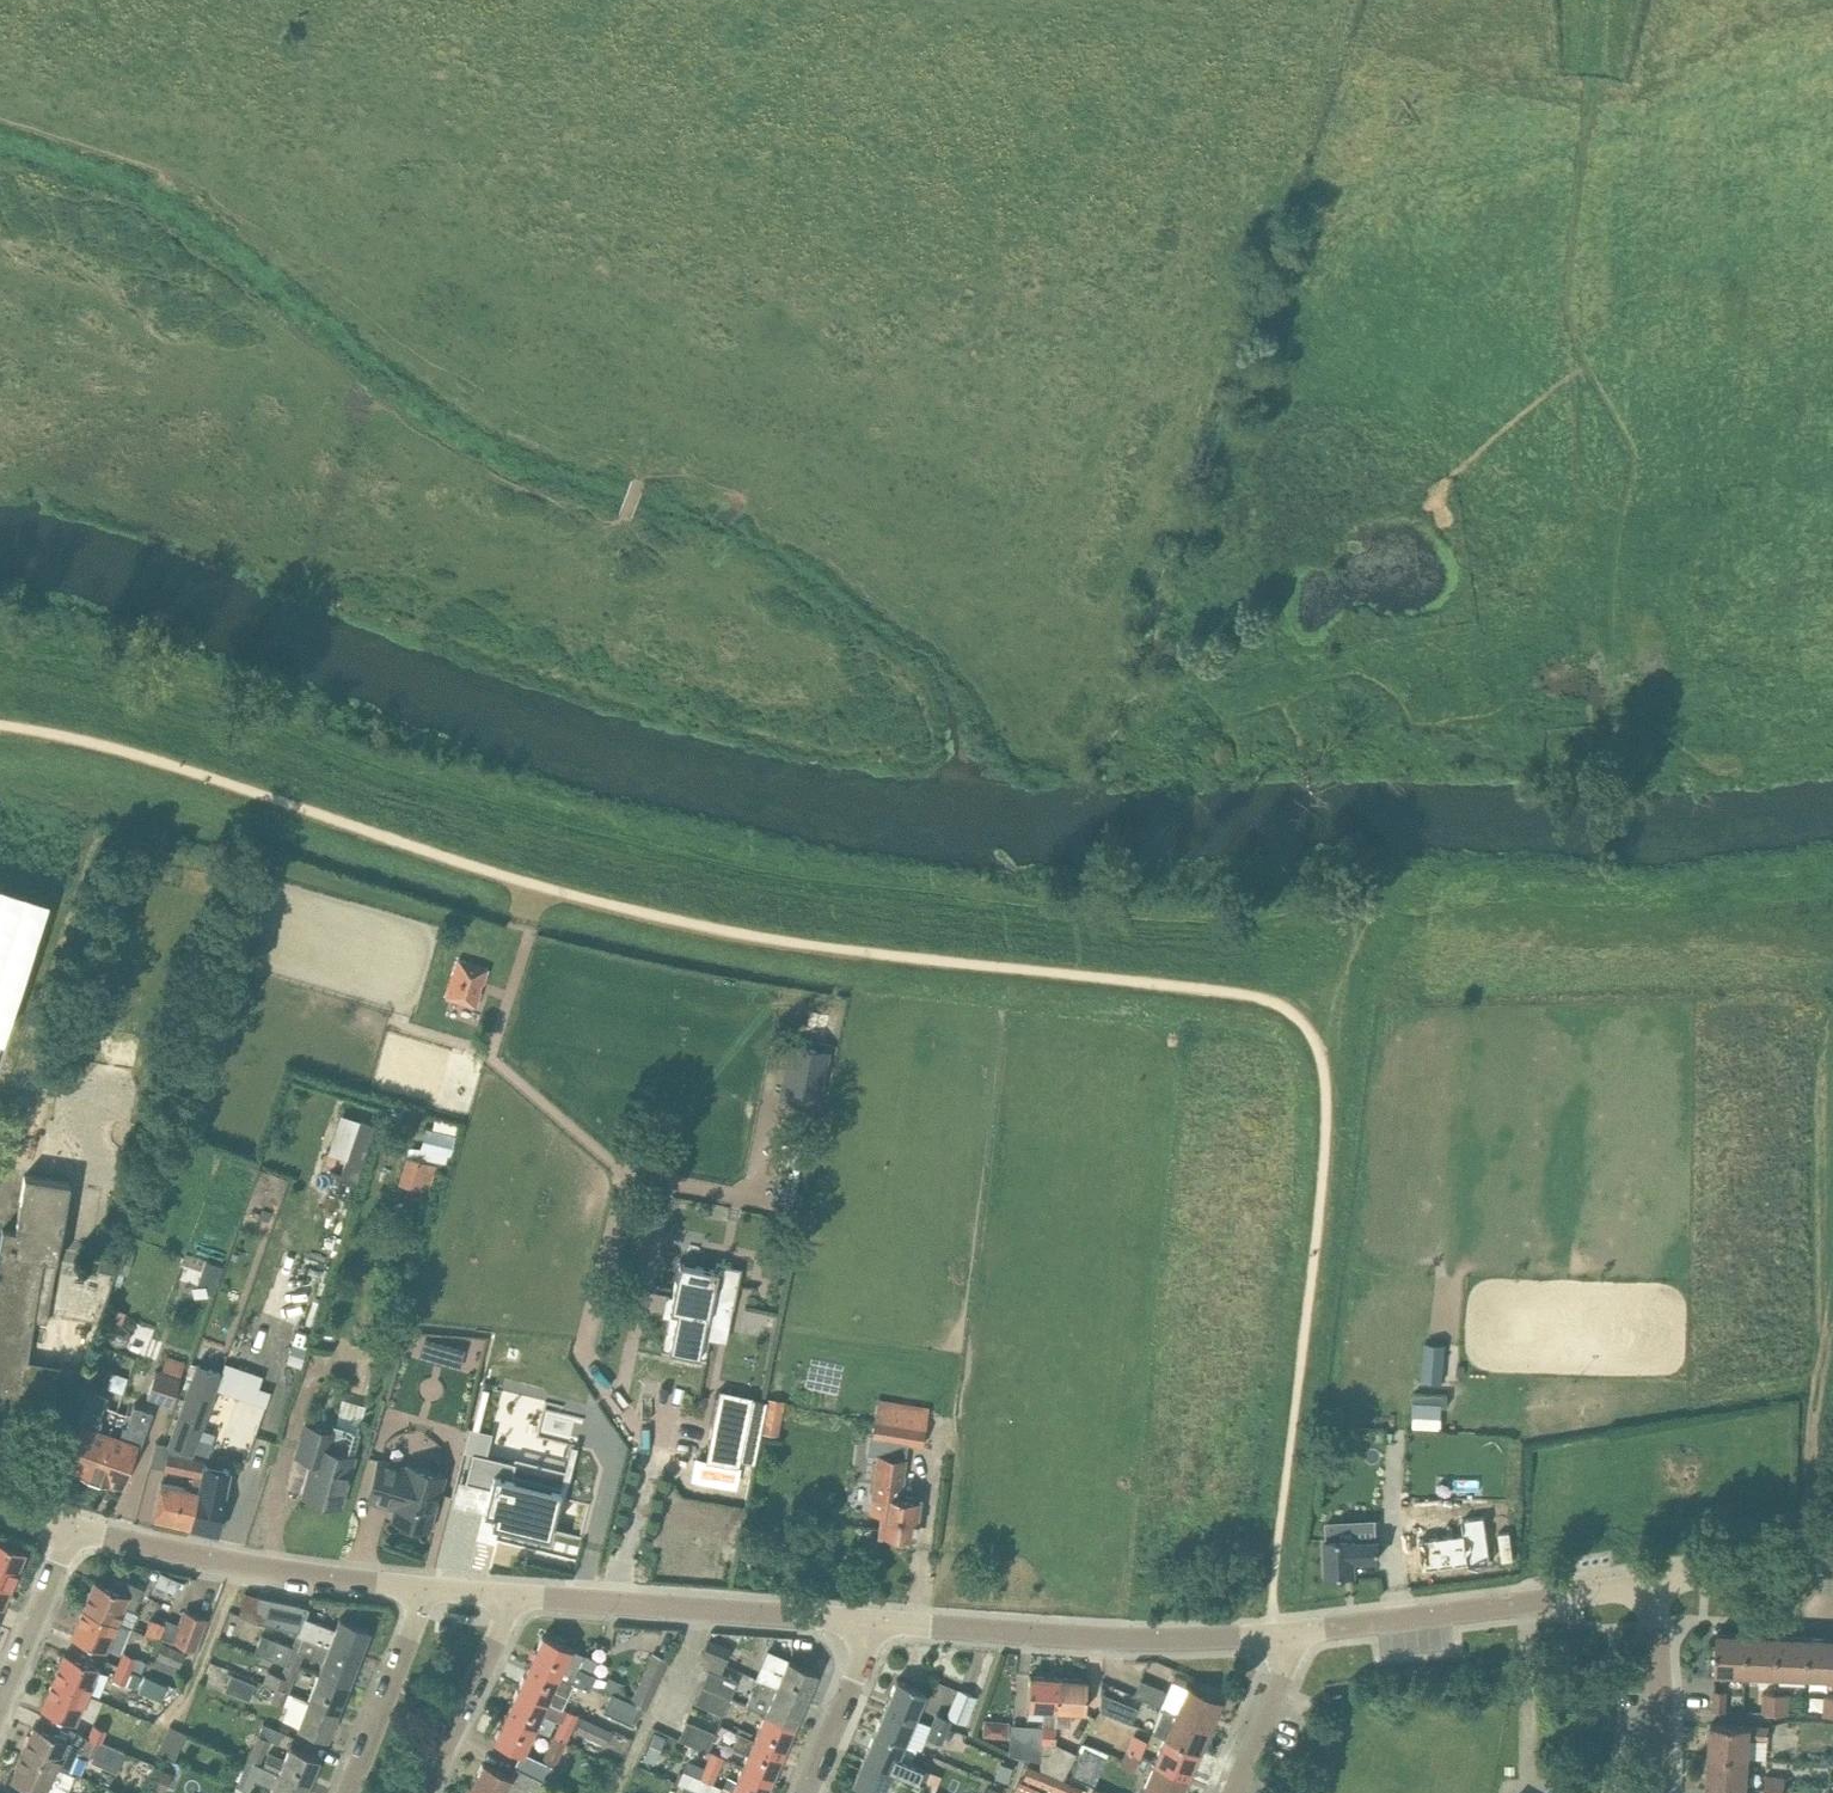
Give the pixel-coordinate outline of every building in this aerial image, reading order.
[(48,896),(0,881),(0,1046),(48,896)] [(490,967),(459,957),(445,998),(477,1008),(490,967)] [(786,1047),(776,1096),(813,1103),(822,1054),(786,1047)] [(80,1060),(68,1054),(62,1066),(74,1072),(80,1060)] [(341,1153),(337,1174),(360,1178),(371,1118),(336,1112),(329,1151),(341,1153)] [(452,1157),(457,1135),(426,1127),(421,1149),(452,1157)] [(438,1165),(407,1157),(399,1183),(421,1190),(423,1181),(433,1184),(438,1165)] [(20,1409),(25,1374),(22,1374),(24,1360),(28,1361),(34,1320),(47,1322),(70,1181),(25,1174),(16,1231),(3,1229),(0,1246),(0,1406),(20,1409)] [(103,1245),(99,1268),(117,1271),(118,1271),(114,1283),(120,1285),(125,1273),(127,1274),(135,1254),(122,1248),(114,1247),(111,1246),(103,1245)] [(218,1278),(222,1265),(206,1260),(202,1273),(218,1278)] [(675,1317),(669,1350),(699,1356),(707,1317),(710,1318),(713,1300),(733,1304),(740,1270),(716,1265),(715,1271),(678,1263),(668,1316),(675,1317)] [(126,1314),(127,1312),(111,1306),(111,1307),(107,1320),(122,1325),(126,1314)] [(421,1354),(436,1359),(442,1340),(426,1335),(421,1354)] [(1447,1352),(1449,1352),(1450,1343),(1426,1341),(1422,1380),(1445,1382),(1447,1352)] [(158,1367),(148,1396),(173,1406),(184,1376),(181,1375),(186,1362),(168,1355),(163,1369),(158,1367)] [(240,1396),(249,1370),(225,1361),(220,1375),(215,1387),(217,1388),(240,1396)] [(220,1375),(197,1366),(169,1445),(155,1442),(150,1465),(165,1469),(165,1468),(193,1475),(190,1488),(162,1482),(155,1517),(191,1526),(193,1512),(197,1512),(205,1468),(207,1461),(169,1452),(170,1445),(195,1454),(196,1450),(200,1437),(217,1388),(215,1387),(220,1375)] [(723,1375),(720,1389),(715,1413),(749,1420),(757,1382),(723,1375)] [(79,1473),(96,1479),(113,1431),(100,1427),(103,1418),(100,1417),(109,1394),(91,1387),(76,1425),(80,1426),(76,1437),(67,1465),(81,1469),(79,1473)] [(785,1400),(768,1397),(762,1431),(779,1435),(785,1400)] [(879,1398),(875,1419),(926,1427),(930,1407),(879,1398)] [(1443,1425),(1443,1399),(1416,1399),(1415,1425),(1443,1425)] [(346,1400),(340,1426),(360,1431),(366,1405),(346,1400)] [(113,1431),(96,1479),(108,1483),(110,1479),(123,1484),(137,1444),(140,1445),(153,1410),(137,1404),(128,1427),(124,1426),(121,1434),(113,1431)] [(926,1427),(875,1419),(872,1438),(923,1446),(926,1427)] [(305,1424),(296,1454),(314,1459),(305,1494),(340,1504),(360,1432),(334,1424),(332,1431),(305,1424)] [(470,1424),(466,1438),(490,1443),(493,1430),(470,1424)] [(200,1437),(196,1450),(208,1455),(212,1442),(200,1437)] [(494,1513),(492,1523),(550,1533),(560,1479),(510,1471),(512,1459),(468,1451),(463,1482),(488,1486),(484,1511),(494,1513)] [(909,1536),(914,1537),(919,1498),(903,1496),(908,1456),(879,1452),(873,1493),(885,1494),(880,1533),(897,1535),(896,1538),(908,1539),(909,1536)] [(381,1454),(368,1498),(388,1503),(390,1498),(397,1500),(392,1518),(429,1529),(445,1473),(381,1454)] [(739,1465),(705,1458),(694,1456),(691,1475),(735,1484),(739,1465)] [(209,1469),(205,1468),(197,1512),(193,1512),(191,1526),(218,1532),(223,1508),(232,1469),(210,1464),(209,1469)] [(1421,1532),(1422,1562),(1466,1560),(1466,1563),(1490,1562),(1487,1514),(1463,1515),(1464,1530),(1421,1532)] [(676,1529),(672,1573),(729,1578),(733,1534),(676,1529)] [(1355,1537),(1326,1538),(1327,1574),(1356,1572),(1355,1557),(1379,1556),(1378,1539),(1355,1540),(1355,1537)] [(14,1578),(25,1550),(0,1540),(0,1572),(14,1578)] [(14,1578),(0,1572),(0,1604),(2,1605),(14,1578)] [(96,1580),(84,1607),(117,1620),(124,1604),(135,1609),(144,1587),(117,1575),(112,1586),(96,1580)] [(317,1639),(359,1656),(364,1643),(369,1630),(369,1629),(340,1618),(335,1631),(314,1624),(319,1611),(309,1607),(300,1604),(258,1595),(258,1596),(255,1613),(253,1620),(298,1630),(298,1632),(317,1639)] [(105,1649),(117,1620),(84,1607),(73,1635),(105,1649)] [(186,1609),(174,1641),(195,1648),(206,1617),(186,1609)] [(146,1630),(159,1635),(164,1621),(151,1616),(146,1630)] [(454,1624),(440,1623),(440,1629),(453,1631),(454,1624)] [(317,1639),(298,1632),(292,1646),(262,1634),(255,1652),(286,1664),(287,1659),(300,1664),(304,1653),(323,1661),(319,1672),(348,1683),(349,1683),(354,1670),(353,1669),(359,1656),(317,1639)] [(1747,1672),(1749,1633),(1718,1632),(1716,1671),(1747,1672)] [(1779,1634),(1749,1633),(1747,1672),(1778,1673),(1779,1634)] [(597,1675),(578,1666),(584,1653),(544,1634),(543,1635),(537,1648),(531,1662),(574,1682),(590,1690),(597,1675)] [(1810,1636),(1779,1634),(1778,1673),(1809,1675),(1810,1636)] [(1810,1636),(1809,1675),(1832,1676),(1832,1637),(1810,1636)] [(702,1654),(713,1658),(726,1663),(732,1648),(708,1638),(702,1654)] [(124,1651),(118,1664),(131,1670),(133,1666),(141,1670),(145,1661),(137,1658),(137,1656),(124,1651)] [(65,1652),(54,1680),(86,1693),(98,1665),(65,1652)] [(631,1701),(644,1706),(647,1708),(666,1664),(668,1660),(653,1653),(631,1701)] [(264,1682),(277,1687),(289,1692),(300,1664),(287,1659),(286,1664),(281,1675),(268,1670),(264,1682)] [(762,1665),(757,1677),(805,1698),(811,1685),(817,1672),(816,1672),(817,1671),(788,1659),(782,1673),(762,1665)] [(574,1682),(531,1662),(525,1674),(519,1686),(519,1687),(563,1707),(563,1706),(574,1682)] [(141,1674),(131,1670),(118,1664),(113,1678),(125,1683),(126,1682),(136,1686),(141,1674)] [(709,1669),(702,1685),(731,1698),(738,1681),(709,1669)] [(348,1683),(319,1672),(309,1698),(338,1709),(343,1696),(344,1697),(349,1683),(348,1683)] [(250,1699),(256,1683),(232,1673),(225,1689),(250,1699)] [(168,1685),(146,1675),(139,1690),(162,1699),(168,1685)] [(605,1688),(620,1695),(626,1682),(611,1675),(605,1688)] [(1027,1757),(1041,1761),(1043,1741),(1055,1742),(1055,1724),(1058,1677),(1030,1675),(1028,1707),(1045,1707),(1044,1717),(1043,1726),(1011,1724),(1009,1754),(1027,1757)] [(746,1704),(765,1712),(794,1725),(794,1724),(795,1724),(800,1711),(805,1698),(757,1677),(746,1704)] [(1058,1677),(1055,1724),(1072,1725),(1073,1708),(1085,1708),(1087,1679),(1058,1677)] [(897,1679),(886,1705),(915,1717),(926,1691),(897,1679)] [(1167,1690),(1141,1679),(1134,1694),(1161,1705),(1167,1690)] [(75,1721),(86,1693),(54,1680),(42,1707),(75,1721)] [(731,1698),(702,1685),(695,1701),(724,1714),(731,1698)] [(1776,1712),(1777,1692),(1765,1692),(1765,1686),(1746,1685),(1745,1711),(1776,1712)] [(1176,1711),(1210,1726),(1221,1700),(1187,1686),(1176,1711)] [(289,1692),(277,1687),(267,1713),(279,1718),(289,1692)] [(563,1707),(519,1687),(513,1700),(507,1713),(537,1727),(550,1733),(556,1720),(561,1722),(556,1735),(568,1741),(580,1714),(563,1706),(563,1707)] [(958,1689),(948,1716),(966,1723),(977,1696),(958,1689)] [(1727,1689),(1714,1689),(1714,1709),(1727,1709),(1727,1689)] [(1121,1697),(1106,1691),(1100,1706),(1115,1712),(1121,1697)] [(644,1706),(631,1701),(612,1692),(604,1711),(635,1725),(644,1706)] [(1791,1693),(1777,1692),(1776,1712),(1790,1713),(1791,1693)] [(1825,1695),(1824,1715),(1832,1715),(1832,1695),(1825,1695)] [(338,1709),(309,1698),(298,1726),(327,1737),(328,1736),(328,1737),(333,1723),(338,1709)] [(886,1705),(874,1731),(904,1744),(915,1717),(886,1705)] [(1210,1726),(1176,1711),(1165,1736),(1199,1751),(1210,1726)] [(765,1712),(754,1738),(783,1751),(789,1738),(795,1725),(794,1725),(765,1712)] [(537,1727),(507,1713),(501,1726),(495,1739),(495,1740),(524,1753),(537,1727)] [(936,1713),(931,1725),(957,1735),(959,1730),(950,1726),(952,1720),(936,1713)] [(606,1745),(613,1730),(582,1716),(576,1731),(606,1745)] [(985,1719),(984,1735),(1008,1737),(1009,1721),(985,1719)] [(717,1733),(687,1720),(679,1738),(709,1751),(717,1733)] [(1712,1722),(1710,1753),(1749,1755),(1751,1738),(1770,1739),(1771,1726),(1712,1722)] [(94,1723),(88,1736),(100,1740),(105,1728),(94,1723)] [(264,1723),(259,1734),(271,1740),(279,1744),(284,1732),(264,1723)] [(24,1752),(57,1765),(70,1771),(81,1744),(67,1738),(68,1738),(57,1733),(35,1724),(24,1752)] [(957,1735),(931,1725),(926,1736),(942,1743),(944,1739),(954,1743),(957,1735)] [(640,1762),(652,1767),(666,1736),(654,1731),(640,1762)] [(921,1788),(923,1789),(923,1787),(934,1791),(941,1775),(911,1762),(916,1749),(904,1744),(874,1731),(864,1757),(924,1782),(921,1788)] [(748,1754),(742,1766),(772,1779),(772,1778),(772,1777),(778,1764),(783,1751),(754,1738),(739,1732),(732,1747),(748,1754)] [(1133,1734),(1126,1750),(1141,1756),(1145,1745),(1147,1740),(1133,1734)] [(556,1768),(568,1741),(556,1735),(544,1762),(556,1768)] [(125,1751),(100,1740),(88,1736),(81,1749),(94,1755),(93,1758),(106,1763),(104,1766),(116,1772),(125,1751)] [(1199,1751),(1165,1736),(1159,1751),(1154,1763),(1188,1776),(1199,1751)] [(173,1757),(177,1748),(161,1741),(157,1750),(173,1757)] [(1043,1741),(1041,1761),(1040,1769),(1064,1779),(1071,1765),(1077,1753),(1056,1743),(1055,1742),(1043,1741)] [(254,1744),(248,1758),(260,1763),(267,1750),(254,1744)] [(1071,1774),(1095,1785),(1108,1755),(1084,1744),(1071,1774)] [(270,1751),(264,1765),(308,1783),(314,1771),(320,1758),(319,1758),(320,1757),(291,1745),(285,1758),(270,1751)] [(1141,1756),(1126,1750),(1120,1765),(1134,1771),(1134,1770),(1141,1756)] [(724,1757),(713,1751),(701,1777),(712,1782),(724,1757)] [(24,1752),(12,1780),(45,1792),(67,1792),(69,1788),(50,1781),(57,1765),(24,1752)] [(1832,1762),(1832,1753),(1824,1752),(1824,1762),(1832,1762)] [(1708,1784),(1747,1786),(1749,1755),(1710,1753),(1708,1784)] [(864,1757),(853,1783),(877,1792),(896,1792),(899,1785),(918,1792),(921,1792),(923,1789),(921,1788),(924,1782),(864,1757)] [(308,1783),(264,1765),(263,1765),(260,1764),(260,1763),(248,1758),(236,1784),(247,1789),(250,1790),(255,1778),(273,1786),(270,1792),(304,1792),(308,1783)] [(546,1782),(515,1766),(511,1775),(484,1761),(484,1762),(483,1762),(477,1775),(471,1788),(481,1792),(541,1792),(546,1782)] [(1013,1767),(1001,1762),(995,1777),(1008,1782),(1013,1767)] [(1188,1776),(1154,1763),(1148,1776),(1143,1787),(1156,1792),(1181,1792),(1188,1776)] [(1064,1779),(1040,1769),(1029,1765),(1023,1778),(1060,1792),(1079,1792),(1082,1787),(1064,1779)] [(772,1779),(742,1766),(737,1779),(728,1775),(723,1787),(732,1791),(731,1792),(734,1792),(765,1792),(766,1790),(767,1791),(772,1779)] [(700,1777),(684,1770),(679,1782),(683,1784),(695,1789),(698,1790),(703,1779),(700,1777)] [(1766,1775),(1766,1787),(1786,1789),(1786,1776),(1766,1775)] [(1015,1790),(1021,1792),(1034,1792),(1036,1787),(1019,1781),(1015,1790)] [(695,1789),(683,1784),(679,1792),(693,1792),(695,1789)] [(1707,1792),(1747,1792),(1747,1786),(1708,1784),(1707,1792)]
